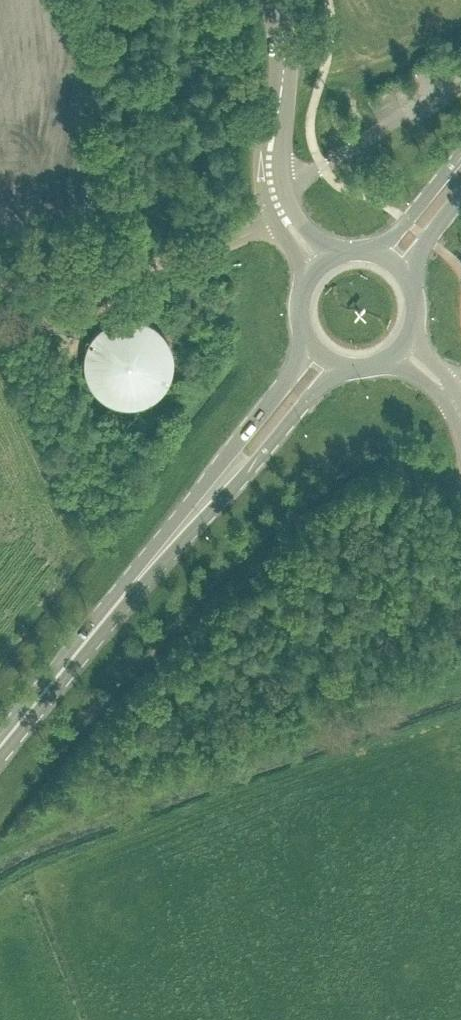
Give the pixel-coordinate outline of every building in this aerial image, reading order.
[(82,357),(82,362),(82,366),(82,371),(84,375),(85,379),(87,383),(89,387),(92,391),(95,394),(98,397),(102,400),(106,402),(110,404),(114,405),(118,406),(123,407),(127,407),(131,407),(136,406),(140,405),(144,404),(148,402),(152,400),(156,397),(159,394),(162,391),(165,387),(167,383),(169,379),(171,375),(172,371),(172,366),(172,362),(172,357),(172,353),(171,349),(169,344),(167,340),(165,336),(162,333),(159,330),(156,327),(152,324),(148,322),(144,320),(140,318),(136,317),(131,316),(127,316),(123,316),(118,317),(114,318),(110,320),(106,322),(102,324),(98,327),(95,330),(92,333),(89,336),(87,340),(85,344),(84,349),(82,353),(82,357)]
